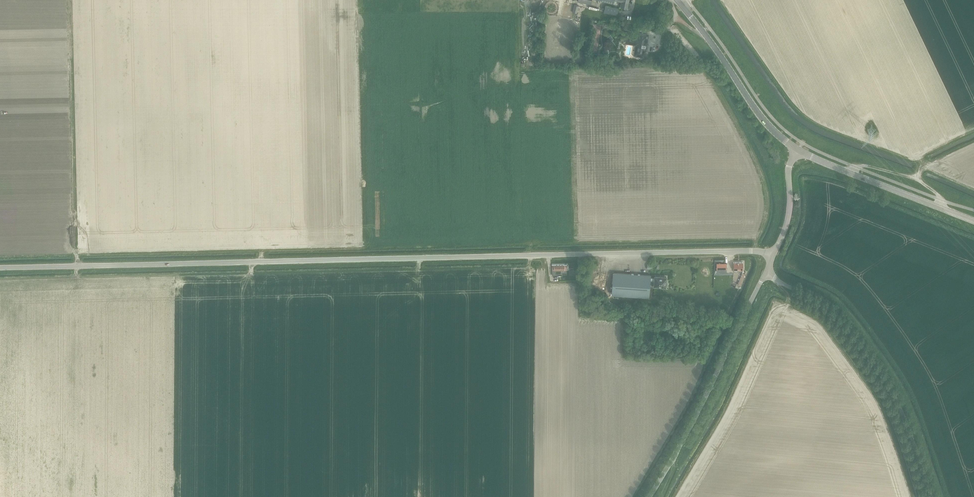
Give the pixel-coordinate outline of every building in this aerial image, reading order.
[(558,0),(543,0),(543,12),(558,12),(558,0)] [(617,15),(618,8),(605,5),(604,12),(617,15)] [(627,37),(626,43),(636,45),(635,55),(644,57),(645,53),(645,51),(648,35),(638,34),(637,39),(627,37)] [(743,269),(743,262),(733,262),(733,269),(734,269),(734,272),(743,271),(743,269)] [(555,270),(564,270),(567,270),(567,265),(552,265),(552,275),(555,275),(555,270)] [(667,286),(667,282),(666,282),(666,277),(655,276),(654,278),(651,277),(651,275),(614,273),(612,295),(649,297),(650,281),(654,281),(654,286),(665,286),(667,286)]
